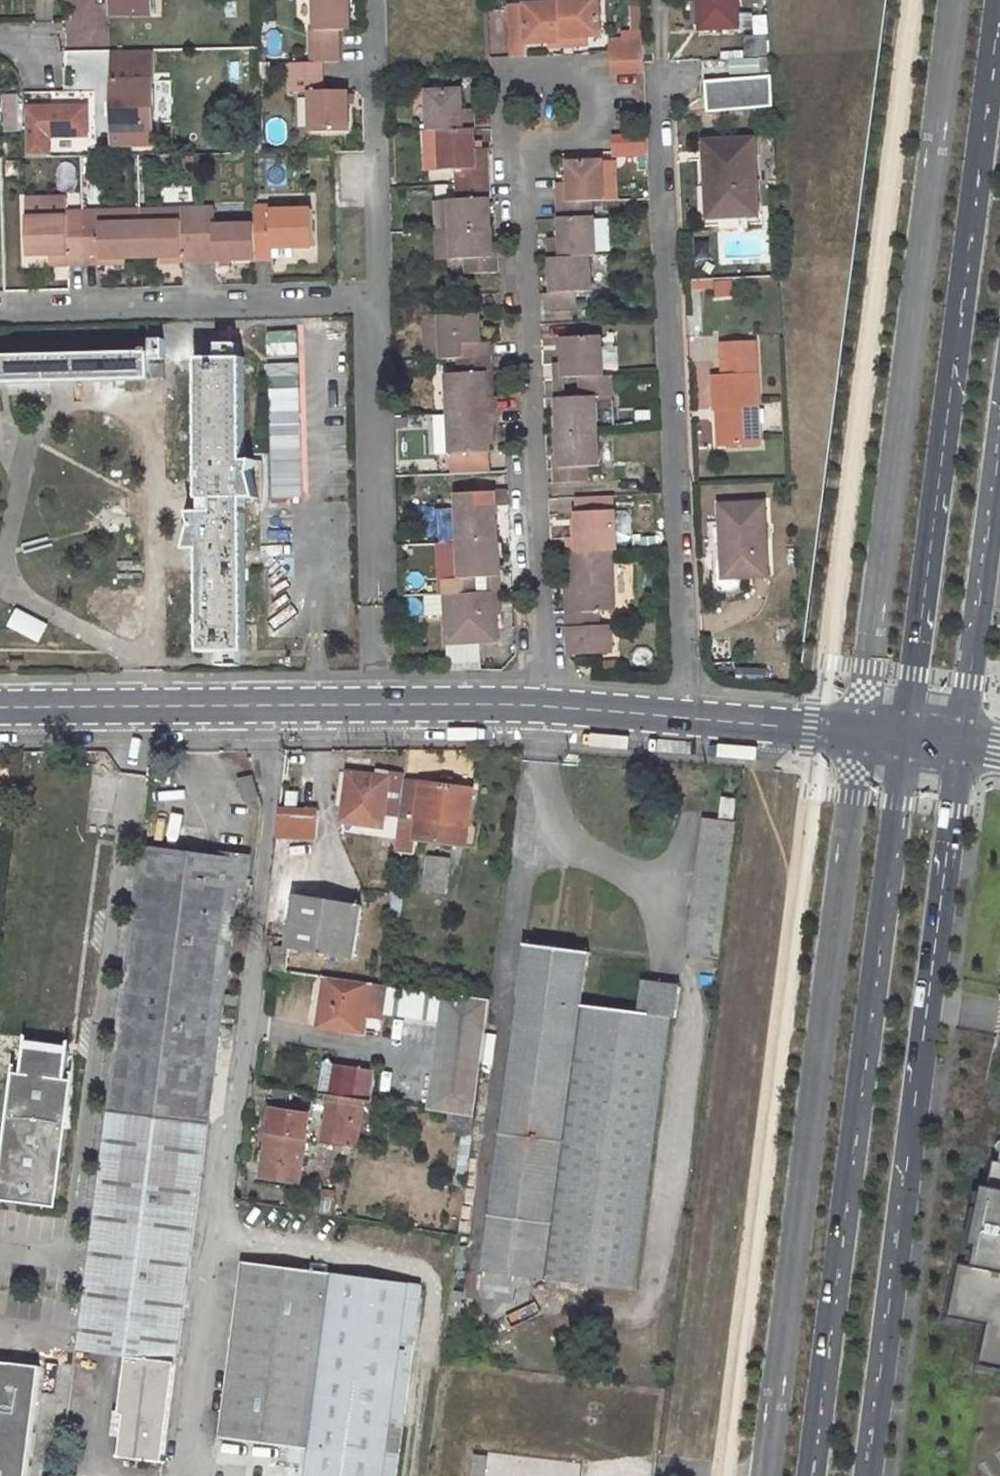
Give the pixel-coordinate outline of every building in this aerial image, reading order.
[(112,14),(151,13),(150,0),(112,0),(112,14)] [(348,0),(313,0),(313,31),(309,31),(310,64),(322,65),(337,64),(337,32),(349,32),(348,0)] [(573,40),(598,39),(596,0),(573,0),(556,1),(556,5),(558,45),(558,49),(574,49),(573,40)] [(700,31),(740,29),(739,0),(699,0),(700,31)] [(525,58),(524,46),(558,45),(556,5),(521,6),(523,28),(508,28),(509,59),(525,58)] [(607,55),(642,53),(641,45),(607,46),(607,55)] [(151,50),(112,51),(114,143),(153,142),(151,50)] [(642,53),(607,55),(608,76),(643,74),(642,64),(642,53)] [(322,93),(322,65),(310,64),(292,65),(292,94),(310,94),(310,134),(348,134),(347,93),(322,93)] [(743,98),(767,97),(765,77),(705,79),(707,111),(744,109),(743,98)] [(425,131),(436,131),(471,129),(471,110),(460,110),(459,90),(424,92),(425,131)] [(86,107),(26,108),(27,156),(49,156),(48,136),(87,135),(86,107)] [(471,129),(436,131),(438,170),(452,170),(483,168),(482,149),(472,149),(471,129)] [(611,140),(612,156),(646,154),(645,138),(611,140)] [(713,218),(756,215),(751,141),(703,144),(705,185),(711,184),(713,218)] [(602,162),(568,163),(568,182),(557,182),(558,200),(590,198),(604,197),(602,162)] [(453,187),(484,185),(483,168),(452,170),(453,187)] [(445,201),(447,232),(488,230),(486,185),(484,185),(453,187),(453,201),(445,201)] [(590,198),(558,200),(558,218),(591,216),(590,198)] [(431,202),(432,233),(447,232),(445,201),(431,202)] [(254,224),(255,259),(272,258),(271,248),(312,247),(310,209),(270,210),(270,206),(253,206),(254,224)] [(198,260),(196,208),(178,209),(139,210),(139,222),(141,257),(160,256),(180,256),(180,261),(198,260)] [(212,208),(196,208),(198,260),(255,259),(254,224),(213,225),(212,208)] [(99,211),(99,223),(139,222),(139,210),(99,211)] [(139,222),(99,223),(99,211),(82,212),(84,264),(100,263),(100,258),(123,258),(141,257),(139,222)] [(84,264),(82,212),(64,212),(65,216),(24,218),(25,255),(48,255),(66,254),(66,264),(84,264)] [(589,255),(595,255),(595,251),(594,219),(594,216),(591,216),(558,218),(559,237),(547,238),(548,257),(589,255)] [(608,218),(594,219),(595,251),(609,250),(608,218)] [(488,230),(447,232),(448,262),(461,261),(462,276),(494,275),(493,259),(489,259),(488,230)] [(432,233),(433,263),(448,262),(447,232),(432,233)] [(66,254),(48,255),(48,265),(66,264),(66,254)] [(591,289),(589,255),(548,257),(550,291),(542,292),(543,306),(575,305),(574,290),(591,289)] [(423,362),(453,360),(486,358),(486,344),(476,344),(476,314),(420,318),(423,362)] [(553,360),(553,376),(563,375),(578,374),(603,373),(602,333),(562,335),(562,359),(553,360)] [(729,376),(724,376),(714,377),(715,411),(718,410),(724,409),(726,445),(759,443),(754,343),(722,345),(723,361),(729,361),(729,376)] [(163,387),(162,369),(148,369),(148,355),(0,360),(0,392),(163,387)] [(218,498),(218,515),(190,516),(192,530),(186,552),(199,552),(201,655),(248,654),(246,500),(260,500),(253,475),(256,461),(244,460),(243,359),(197,361),(200,498),(218,498)] [(455,375),(482,374),(481,359),(453,360),(455,375)] [(579,394),(563,395),(554,396),(556,431),(597,429),(596,395),(613,393),(612,373),(603,373),(578,374),(579,394)] [(442,416),(491,414),(490,398),(483,398),(482,374),(455,375),(440,376),(442,416)] [(563,375),(553,376),(554,396),(563,395),(563,375)] [(718,410),(719,445),(726,445),(724,409),(718,410)] [(444,456),(444,457),(484,456),(483,431),(492,430),(491,414),(442,416),(442,418),(444,456)] [(429,457),(444,456),(442,418),(428,419),(429,457)] [(597,429),(556,431),(557,467),(553,467),(554,480),(588,479),(587,465),(599,464),(597,429)] [(450,492),(452,542),(492,540),(490,506),(503,505),(502,489),(450,492)] [(572,495),(573,510),(612,507),(611,493),(572,495)] [(722,505),(724,542),(732,541),(734,577),(768,574),(764,503),(722,505)] [(565,535),(566,550),(610,548),(614,547),(614,539),(624,539),(629,534),(628,513),(623,509),(613,510),(612,507),(573,510),(574,535),(565,535)] [(469,577),(481,576),(493,575),(492,540),(452,542),(453,576),(437,577),(438,593),(469,592),(469,577)] [(724,542),(726,577),(734,577),(732,541),(724,542)] [(564,610),(567,651),(609,649),(608,622),(597,623),(597,608),(613,607),(610,548),(566,550),(570,610),(564,610)] [(481,591),(489,590),(493,590),(493,575),(481,576),(481,591)] [(481,591),(469,592),(438,593),(440,642),(491,639),(489,590),(481,591)] [(392,656),(400,655),(399,635),(391,636),(392,656)] [(340,821),(368,825),(397,831),(398,818),(403,780),(347,773),(340,821)] [(245,802),(260,798),(253,775),(237,780),(245,802)] [(398,818),(466,827),(471,790),(403,780),(398,818)] [(736,797),(722,794),(719,815),(733,817),(736,797)] [(275,836),(321,838),(321,817),(278,814),(275,836)] [(736,821),(703,816),(686,954),(719,959),(736,821)] [(245,889),(249,857),(217,854),(216,860),(139,850),(74,1352),(126,1359),(118,1417),(124,1418),(118,1459),(161,1465),(174,1365),(177,1365),(238,888),(245,889)] [(426,855),(422,886),(438,888),(440,878),(447,879),(449,858),(426,855)] [(363,906),(296,895),(287,948),(354,958),(363,906)] [(681,984),(643,978),(638,1012),(578,1004),(586,951),(526,944),(482,1269),(631,1289),(668,1017),(676,1019),(681,984)] [(272,946),(269,969),(284,972),(287,948),(272,946)] [(323,977),(318,1021),(340,1023),(339,1030),(361,1032),(368,983),(323,977)] [(488,1000),(446,994),(432,1112),(472,1119),(484,1023),(488,1000)] [(484,1023),(472,1119),(456,1234),(449,1291),(446,1316),(457,1318),(495,1024),(484,1023)] [(23,1047),(20,1075),(16,1075),(0,1187),(0,1203),(53,1210),(71,1083),(66,1082),(67,1077),(72,1075),(69,1061),(70,1052),(23,1047)] [(365,1071),(333,1065),(328,1097),(350,1099),(352,1085),(363,1087),(365,1071)] [(321,1144),(342,1148),(350,1099),(328,1097),(321,1144)] [(271,1108),(261,1176),(298,1182),(308,1114),(271,1108)] [(993,1160),(972,1266),(958,1263),(948,1317),(987,1324),(979,1364),(999,1369),(999,1161),(993,1160)] [(241,1261),(216,1439),(306,1450),(331,1275),(241,1261)] [(303,1475),(380,1475),(405,1285),(331,1275),(306,1450),(303,1475)] [(12,1355),(10,1365),(21,1366),(22,1356),(12,1355)] [(0,1363),(0,1475),(25,1475),(39,1369),(21,1366),(10,1365),(0,1363)] [(469,1475),(576,1475),(578,1465),(472,1453),(469,1475)]
